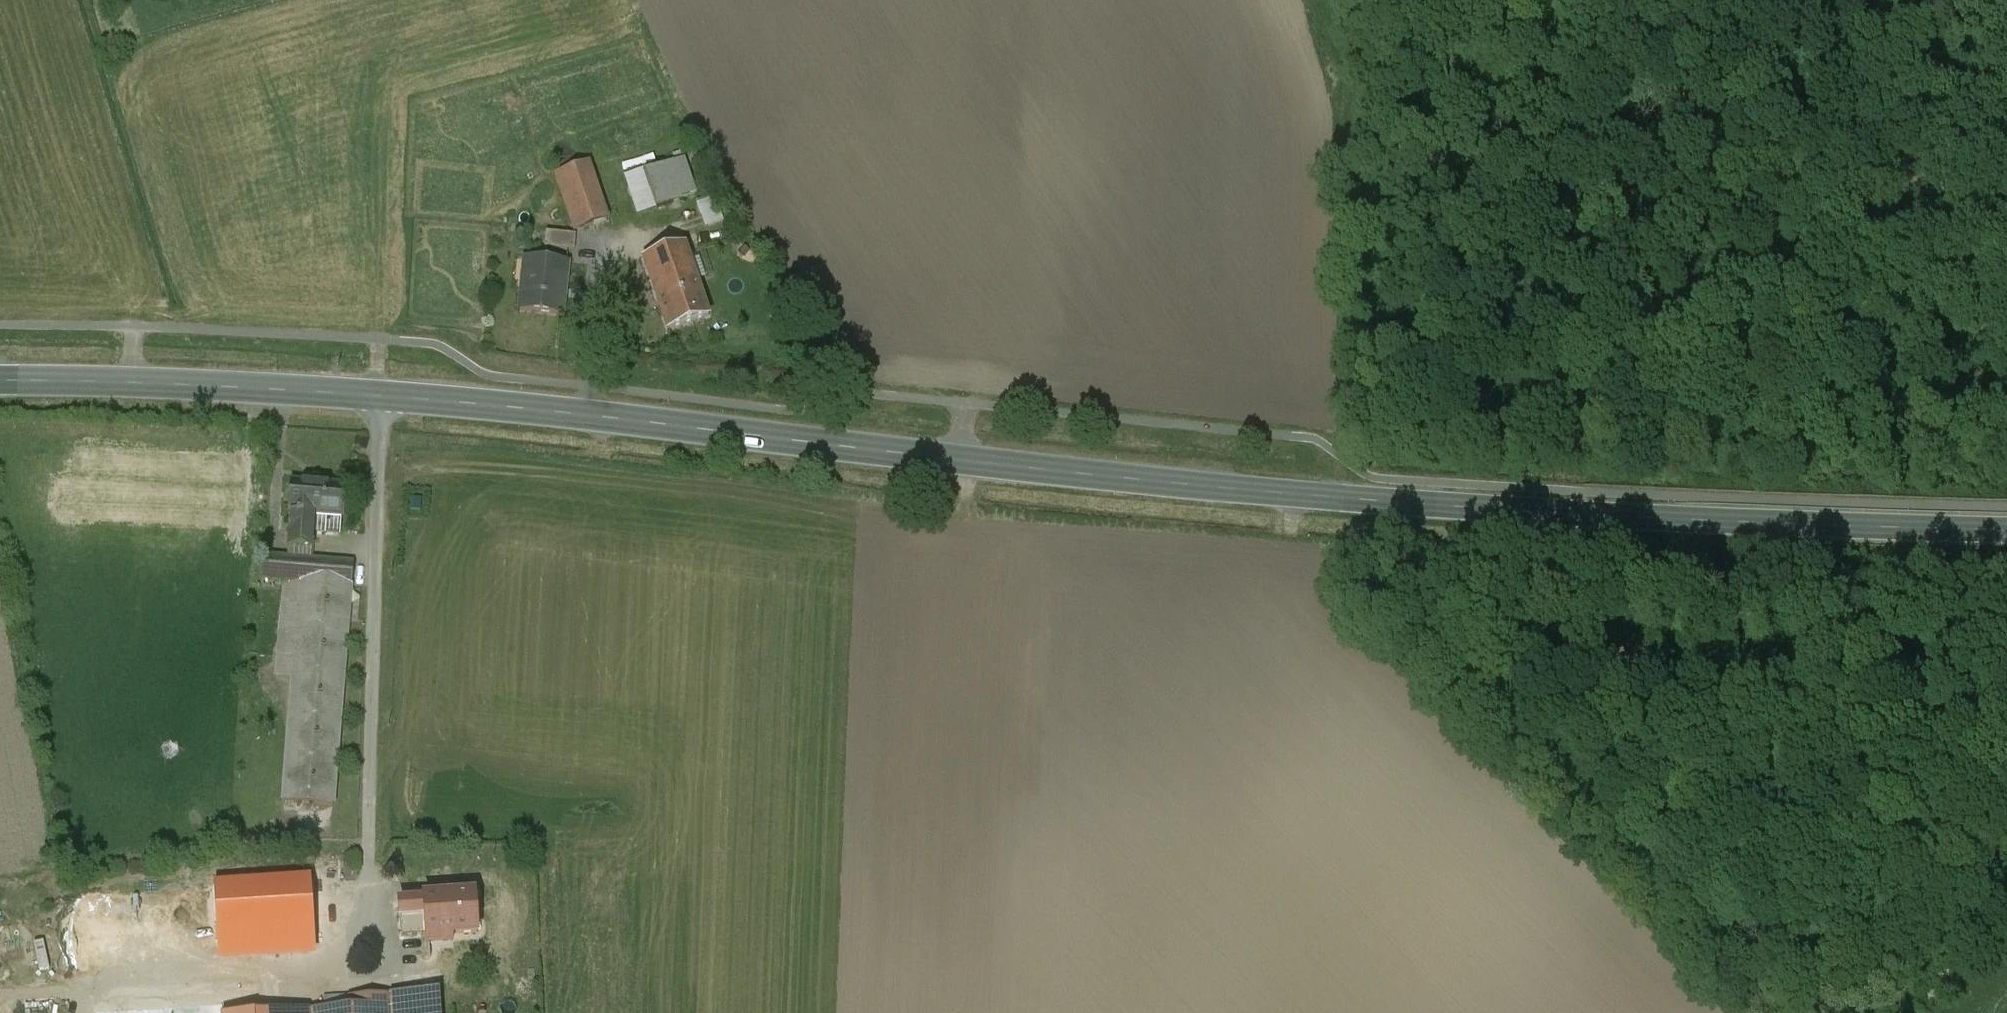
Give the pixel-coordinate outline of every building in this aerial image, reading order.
[(683,160),(644,172),(656,209),(695,196),(683,160)] [(608,222),(588,164),(556,174),(575,232),(608,222)] [(576,236),(546,234),(545,249),(575,252),(576,236)] [(684,245),(644,259),(668,331),(709,317),(684,245)] [(567,264),(525,259),(519,312),(562,316),(567,264)] [(292,483),(288,545),(312,547),(315,515),(342,517),(344,488),(292,483)] [(288,545),(287,559),(311,560),(312,547),(288,545)] [(261,578),(284,580),(353,586),(355,565),(311,560),(287,559),(264,557),(261,578)] [(333,806),(353,586),(284,580),(276,674),(293,675),(283,802),(333,806)] [(354,857),(342,858),(344,883),(357,882),(354,857)] [(477,934),(475,935),(476,945),(489,944),(489,948),(513,946),(512,922),(525,921),(523,895),(474,899),(477,934)] [(477,934),(474,899),(474,896),(457,897),(457,900),(425,902),(425,912),(426,936),(426,939),(430,939),(430,936),(438,935),(438,937),(475,935),(477,934)] [(426,936),(425,912),(400,914),(402,938),(426,936)] [(310,1012),(288,1012),(437,1012),(436,992),(350,997),(350,1009),(310,1012)]
